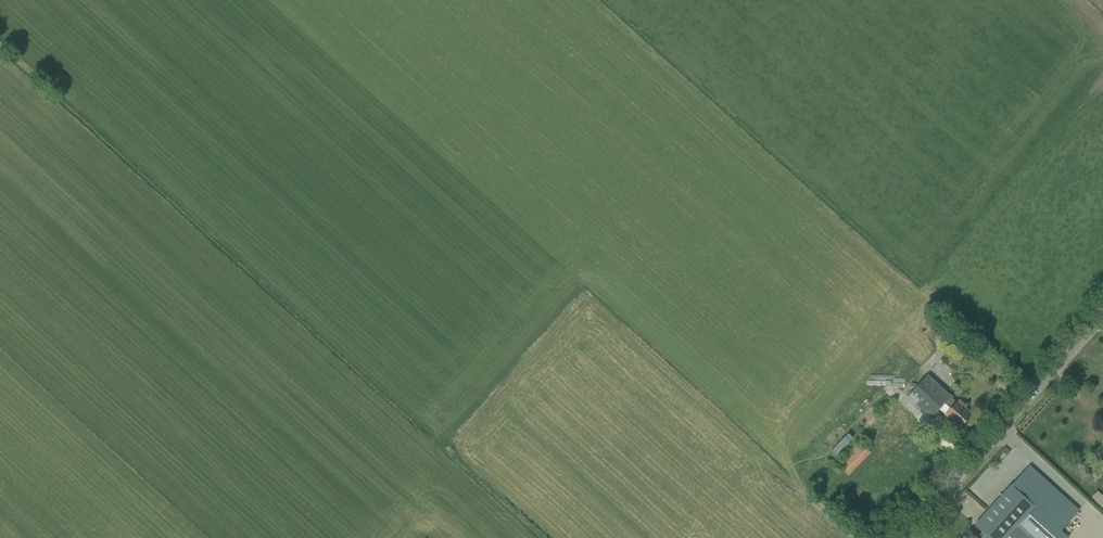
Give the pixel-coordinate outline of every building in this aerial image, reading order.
[(907,395),(923,410),(931,417),(938,409),(944,402),(950,396),(951,395),(927,374),(907,395)] [(971,413),(965,407),(966,406),(959,399),(956,402),(950,396),(944,403),(950,409),(943,416),(951,423),(952,421),(959,427),(971,413)] [(849,475),(870,452),(859,441),(837,464),(849,475)] [(1078,463),(1083,478),(1092,474),(1087,460),(1078,463)] [(1067,513),(1073,506),(1029,465),(1022,472),(975,524),(983,531),(977,537),(969,531),(963,537),(1068,537),(1069,537),(1056,525),(1067,513)] [(828,502),(839,489),(828,479),(817,492),(828,502)] [(1096,490),(1090,499),(1102,507),(1102,494),(1096,490)]
